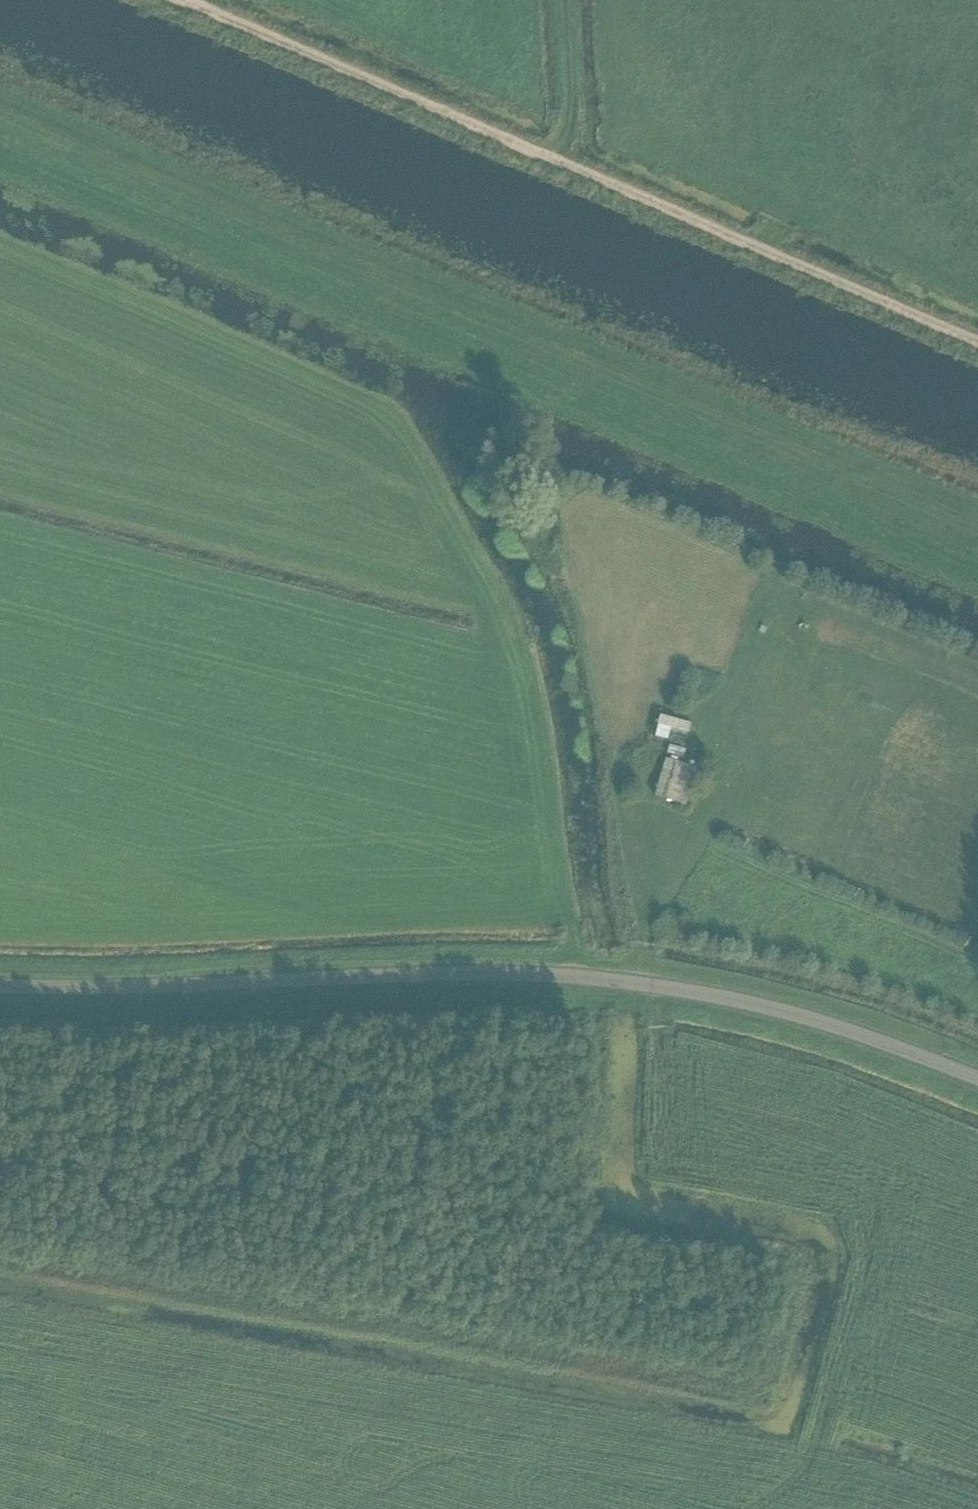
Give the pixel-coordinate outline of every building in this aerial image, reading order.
[(662,714),(660,725),(676,729),(673,742),(689,745),(694,721),(662,714)] [(654,798),(686,808),(696,770),(665,761),(654,798)]
